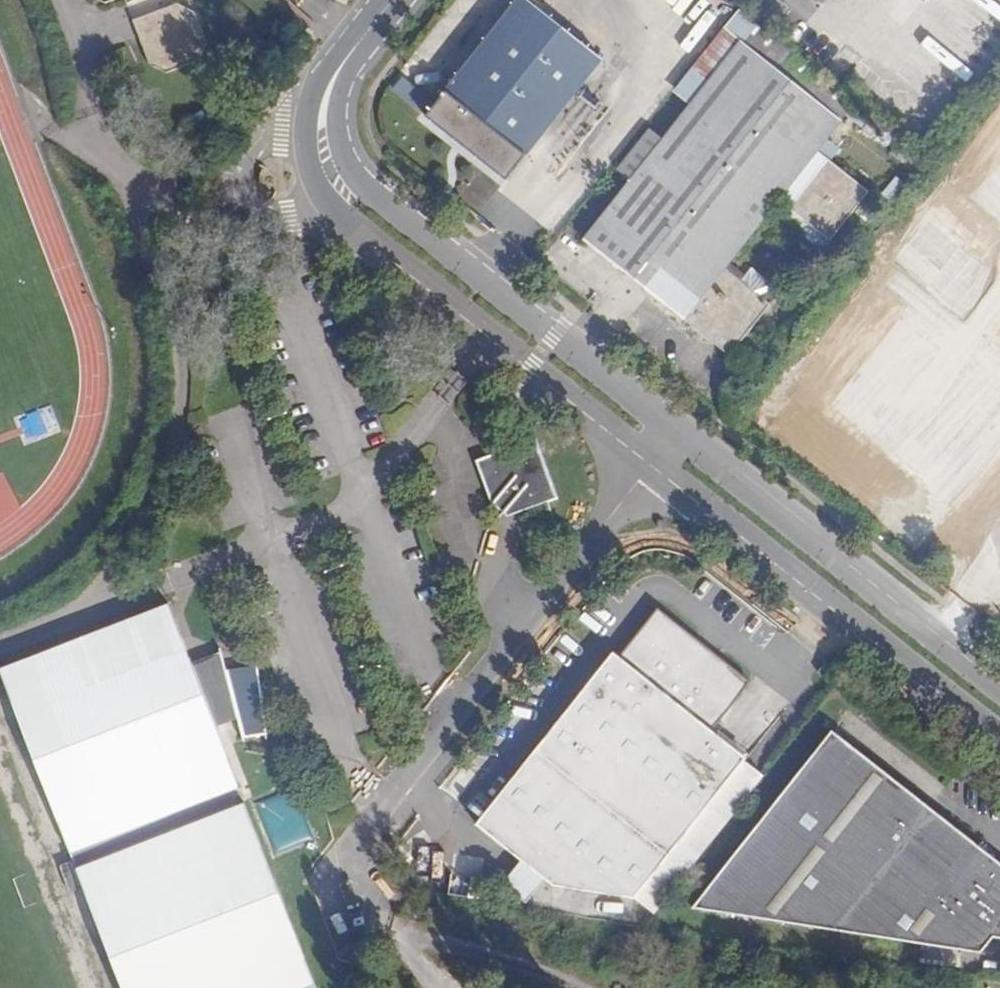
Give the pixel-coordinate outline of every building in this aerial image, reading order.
[(163,0),(142,0),(127,5),(135,22),(167,10),(163,0)] [(529,0),(520,0),(428,115),(508,179),(605,59),(529,0)] [(180,5),(167,10),(135,22),(152,66),(176,73),(203,63),(208,44),(196,9),(180,5)] [(860,101),(759,21),(664,139),(651,129),(619,171),(631,180),(585,238),(730,355),(770,307),(724,270),(781,199),(832,238),(870,190),(819,150),(860,101)] [(999,426),(999,345),(895,266),(856,318),(999,426)] [(752,270),(745,282),(766,295),(774,283),(752,270)] [(561,496),(536,431),(472,458),(487,503),(519,513),(561,496)] [(0,665),(0,671),(69,852),(242,787),(224,741),(191,654),(170,600),(0,665)] [(478,825),(554,886),(635,898),(747,758),(714,731),(752,683),(660,609),(620,657),(615,653),(478,825)] [(222,641),(191,654),(224,741),(243,734),(228,668),(222,641)] [(840,676),(826,664),(819,673),(833,684),(840,676)] [(261,668),(228,668),(243,734),(244,741),(270,742),(261,668)] [(834,731),(691,907),(877,936),(890,938),(980,953),(992,936),(999,938),(999,864),(834,731)] [(76,865),(124,987),(314,987),(320,986),(249,799),(76,865)] [(457,854),(450,890),(473,894),(480,858),(457,854)] [(890,938),(877,936),(876,942),(889,945),(890,938)]
